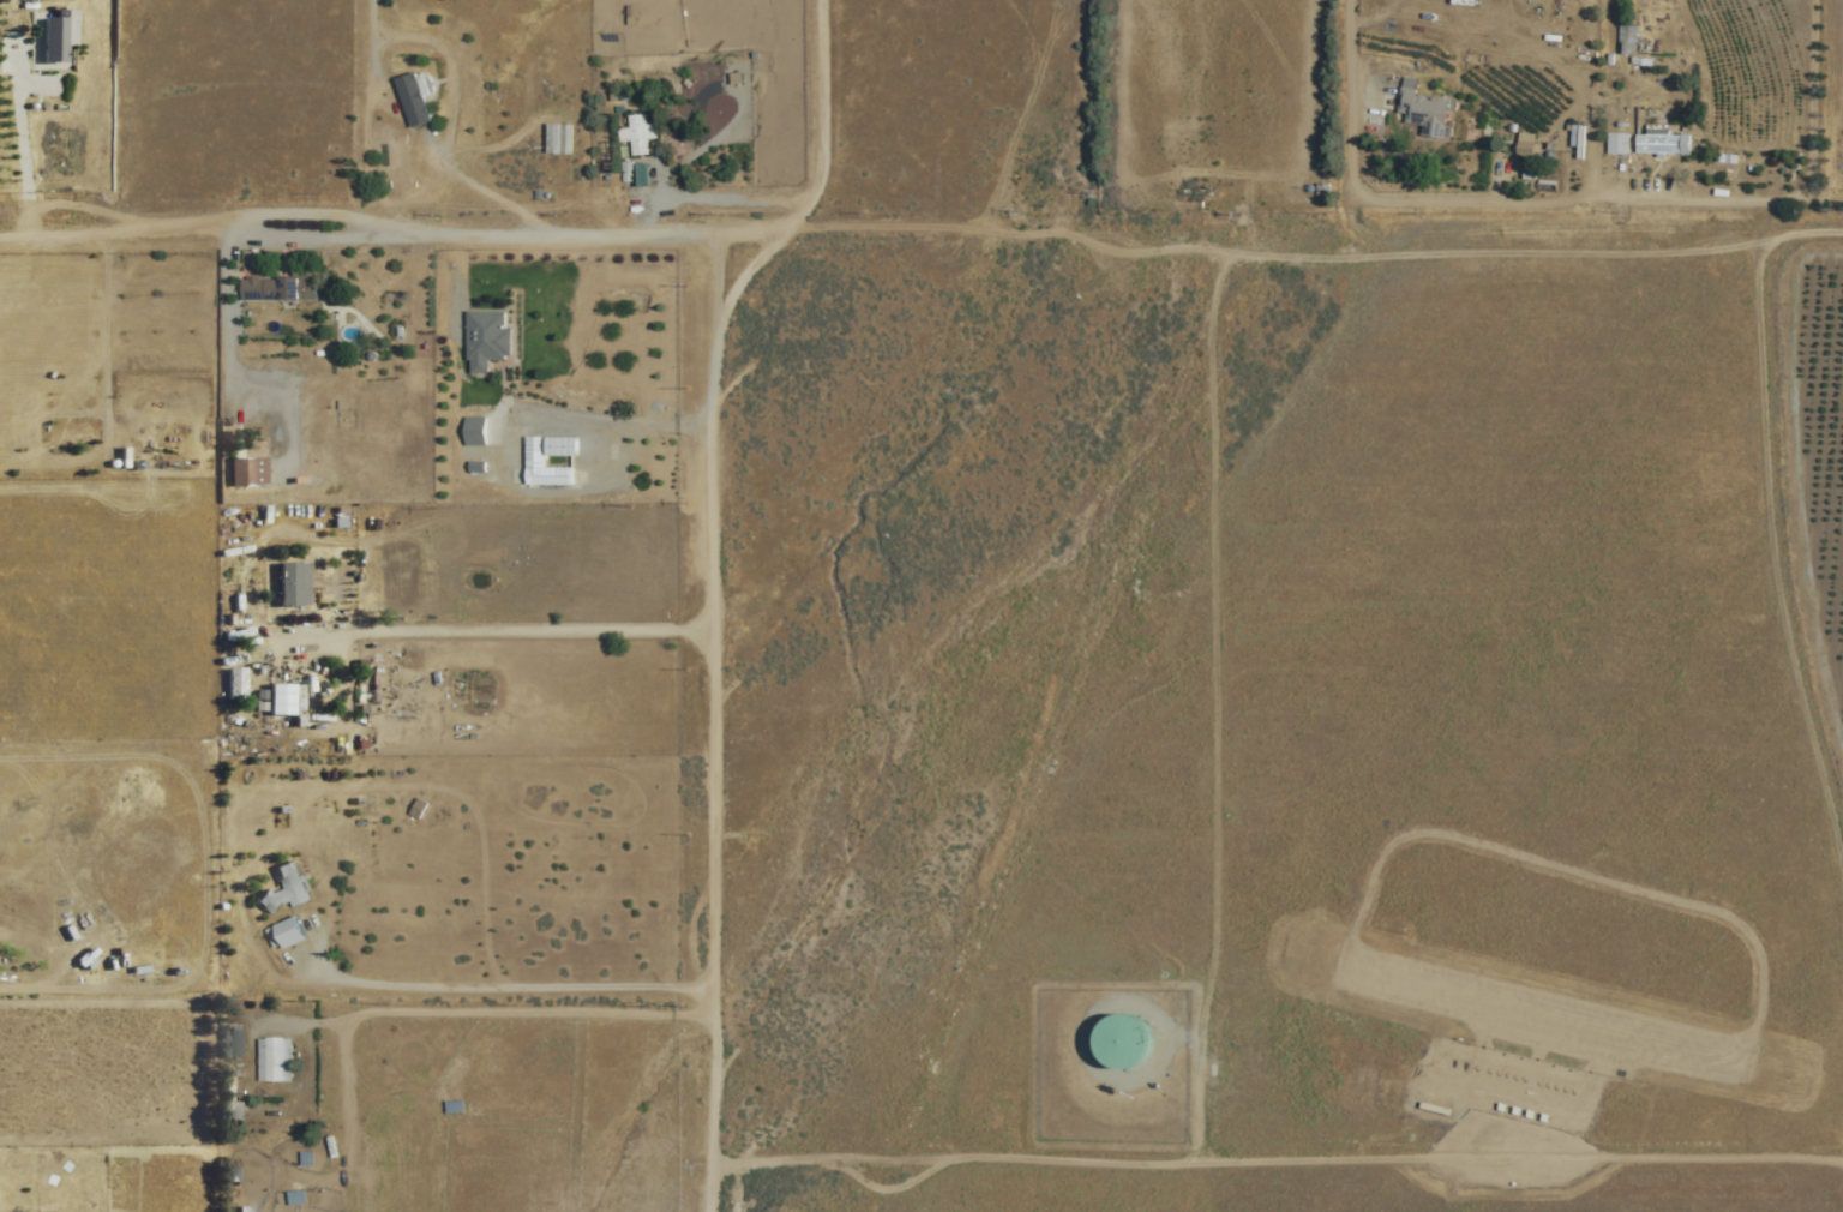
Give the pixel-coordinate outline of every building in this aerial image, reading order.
[(64,17),(41,17),(41,63),(64,63),(64,17)] [(1617,24),(1617,54),(1637,54),(1637,24),(1617,24)] [(411,128),(431,121),(415,73),(394,79),(411,128)] [(1443,139),(1448,97),(1400,91),(1397,121),(1421,125),(1419,136),(1443,139)] [(647,140),(656,139),(655,123),(647,123),(646,114),(627,116),(627,129),(617,129),(618,140),(629,140),(630,156),(648,155),(647,140)] [(571,154),(571,124),(546,124),(546,154),(571,154)] [(1607,155),(1628,155),(1628,133),(1607,133),(1607,155)] [(1635,154),(1689,155),(1690,134),(1636,134),(1635,154)] [(1517,155),(1531,156),(1532,144),(1518,143),(1517,155)] [(306,301),(306,278),(239,278),(239,301),(306,301)] [(509,360),(509,329),(503,329),(503,313),(465,313),(465,375),(486,375),(486,360),(509,360)] [(484,418),(463,418),(463,446),(484,446),(484,418)] [(86,443),(86,433),(57,433),(57,443),(86,443)] [(523,487),(571,488),(572,469),(542,468),(542,459),(574,459),(574,438),(523,438),(523,487)] [(264,487),(264,460),(228,460),(228,487),(264,487)] [(276,604),(305,604),(305,560),(276,560),(276,604)] [(226,666),(226,700),(243,700),(243,666),(226,666)] [(268,714),(291,714),(291,683),(268,683),(268,714)] [(426,802),(415,799),(410,815),(421,818),(426,802)] [(308,900),(292,859),(274,866),(281,887),(258,896),(264,912),(287,903),(288,907),(308,900)] [(304,939),(294,915),(271,925),(281,949),(304,939)] [(1099,1067),(1137,1069),(1140,1016),(1102,1014),(1099,1067)] [(244,1058),(244,1024),(223,1024),(223,1058),(244,1058)] [(256,1037),(256,1082),(289,1082),(289,1037),(256,1037)] [(462,1100),(444,1101),(445,1115),(463,1114),(462,1100)] [(287,1204),(304,1204),(304,1191),(287,1191),(287,1204)]
